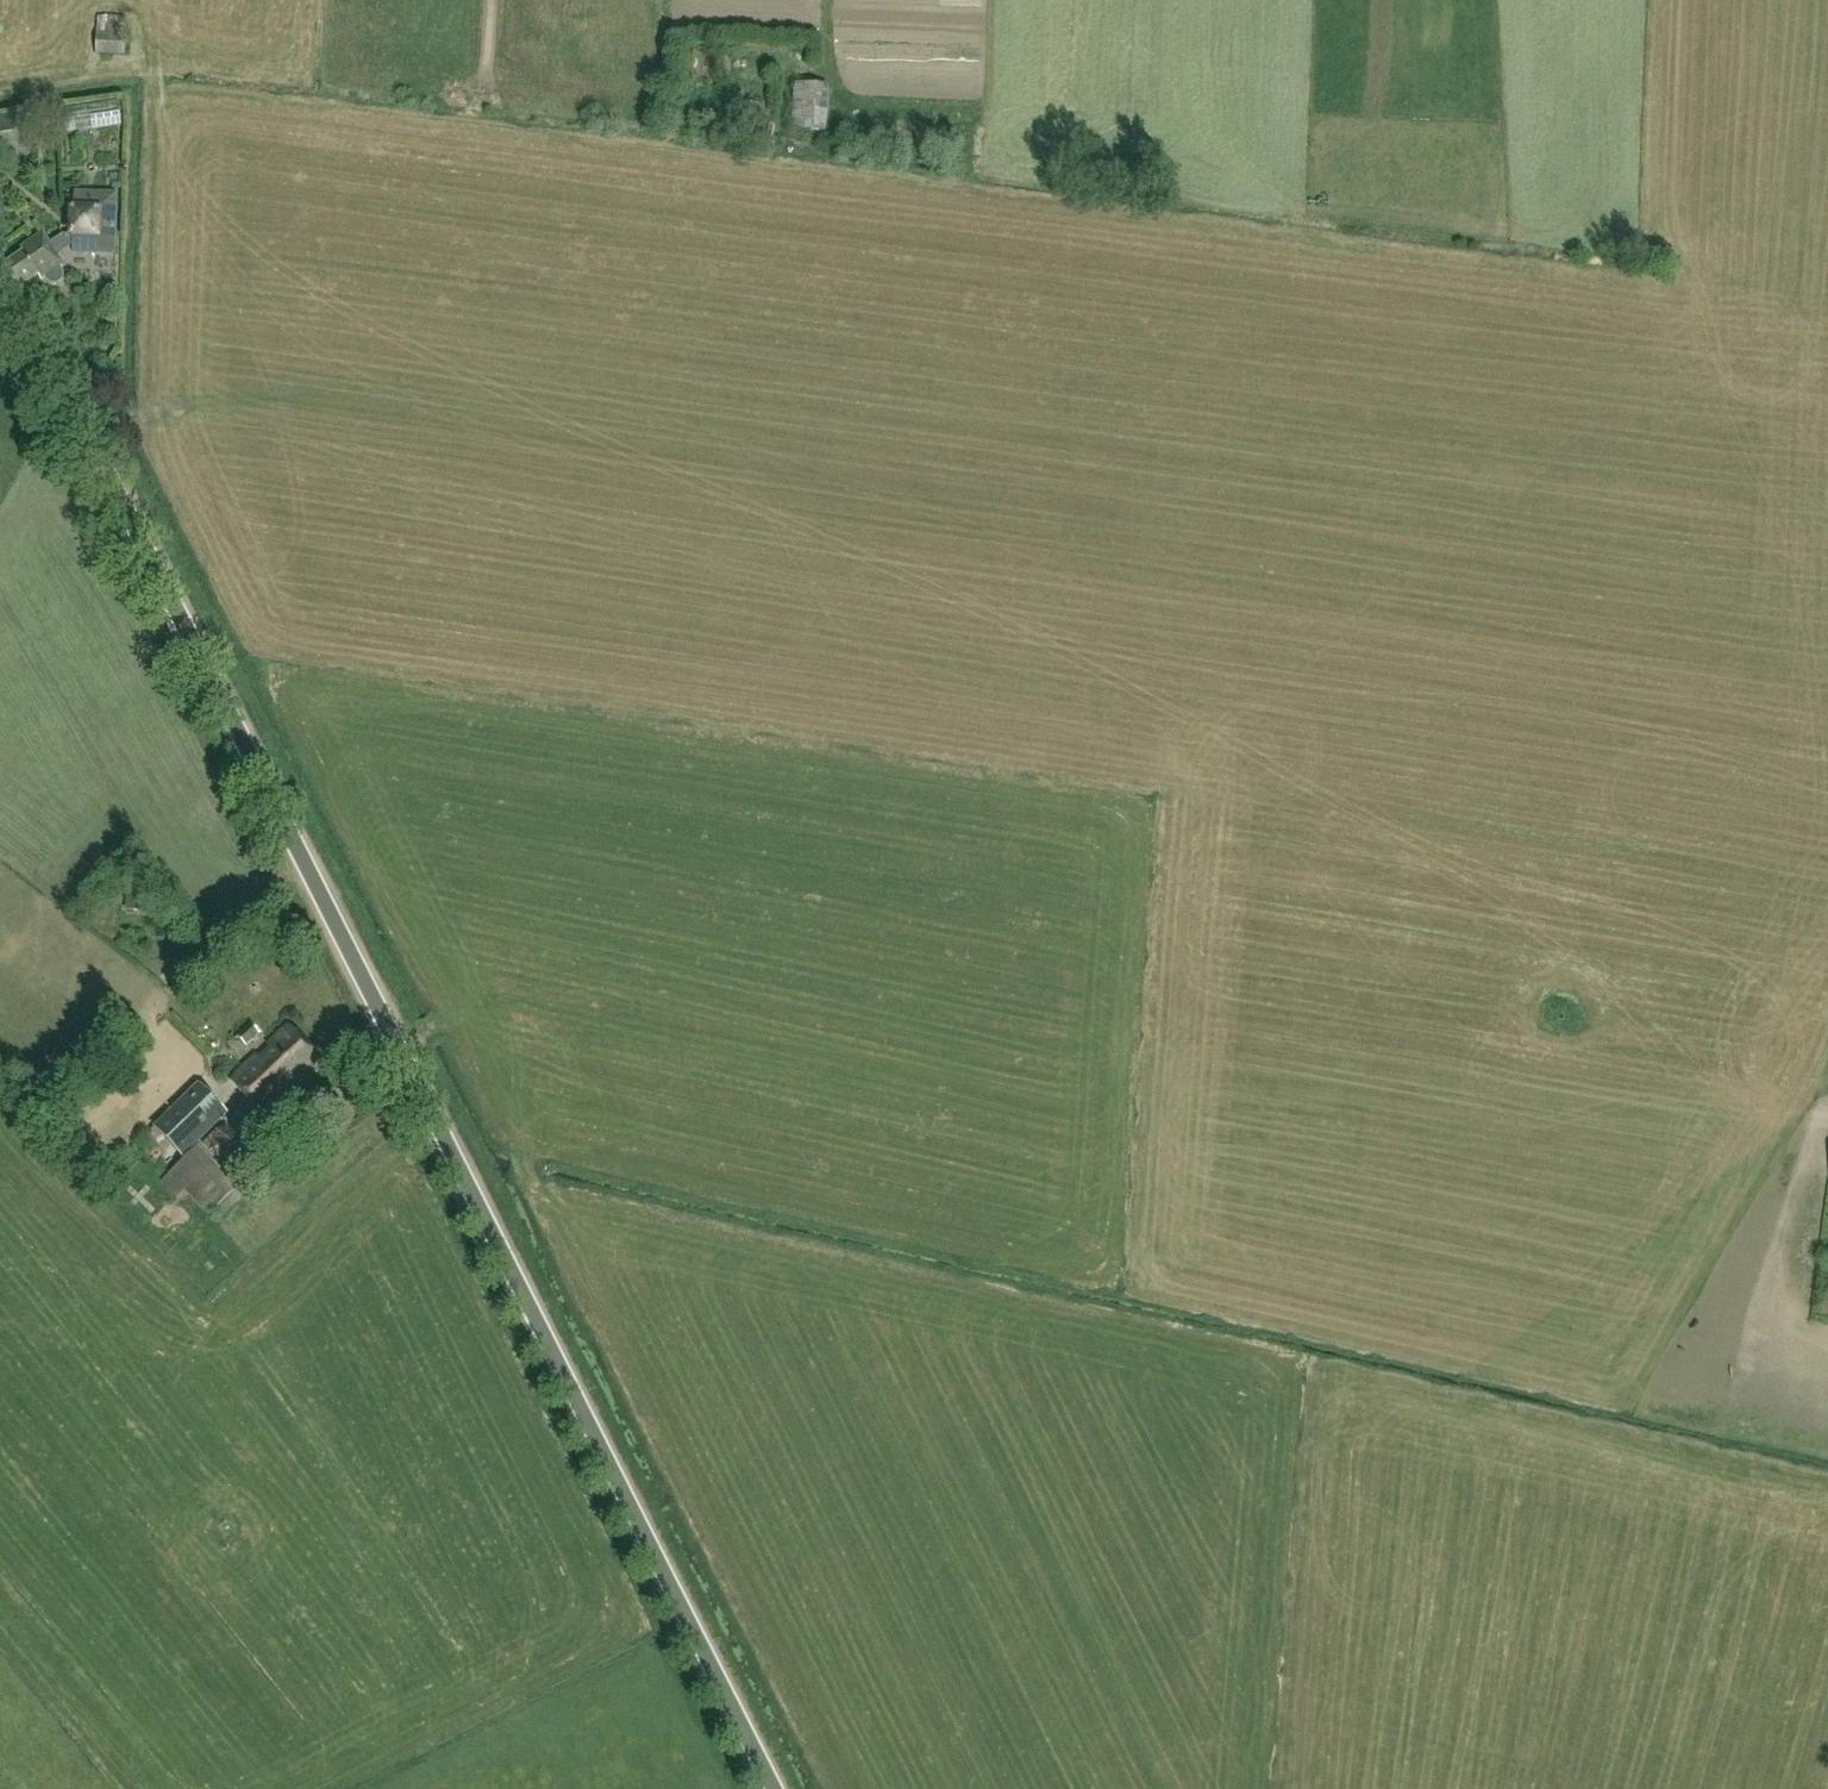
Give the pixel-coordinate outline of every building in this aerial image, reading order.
[(98,16),(96,55),(123,56),(125,18),(98,16)] [(826,133),(829,87),(794,85),(791,131),(826,133)] [(0,121),(0,160),(26,156),(20,118),(0,121)] [(63,272),(61,267),(64,265),(57,256),(72,246),(72,253),(113,253),(113,195),(72,195),(72,236),(62,236),(49,245),(42,234),(22,248),(25,253),(5,267),(20,288),(40,275),(43,279),(45,278),(48,282),(49,283),(52,284),(54,285),(58,284),(61,283),(63,280),(63,276),(63,272)] [(260,1034),(251,1024),(237,1037),(246,1047),(260,1034)] [(265,1118),(324,1062),(289,1025),(231,1081),(265,1118)] [(155,1128),(184,1157),(227,1115),(198,1086),(155,1128)] [(211,1152),(227,1168),(250,1164),(255,1141),(241,1124),(217,1129),(211,1152)] [(177,1200),(185,1191),(206,1213),(236,1183),(199,1145),(160,1183),(177,1200)]
